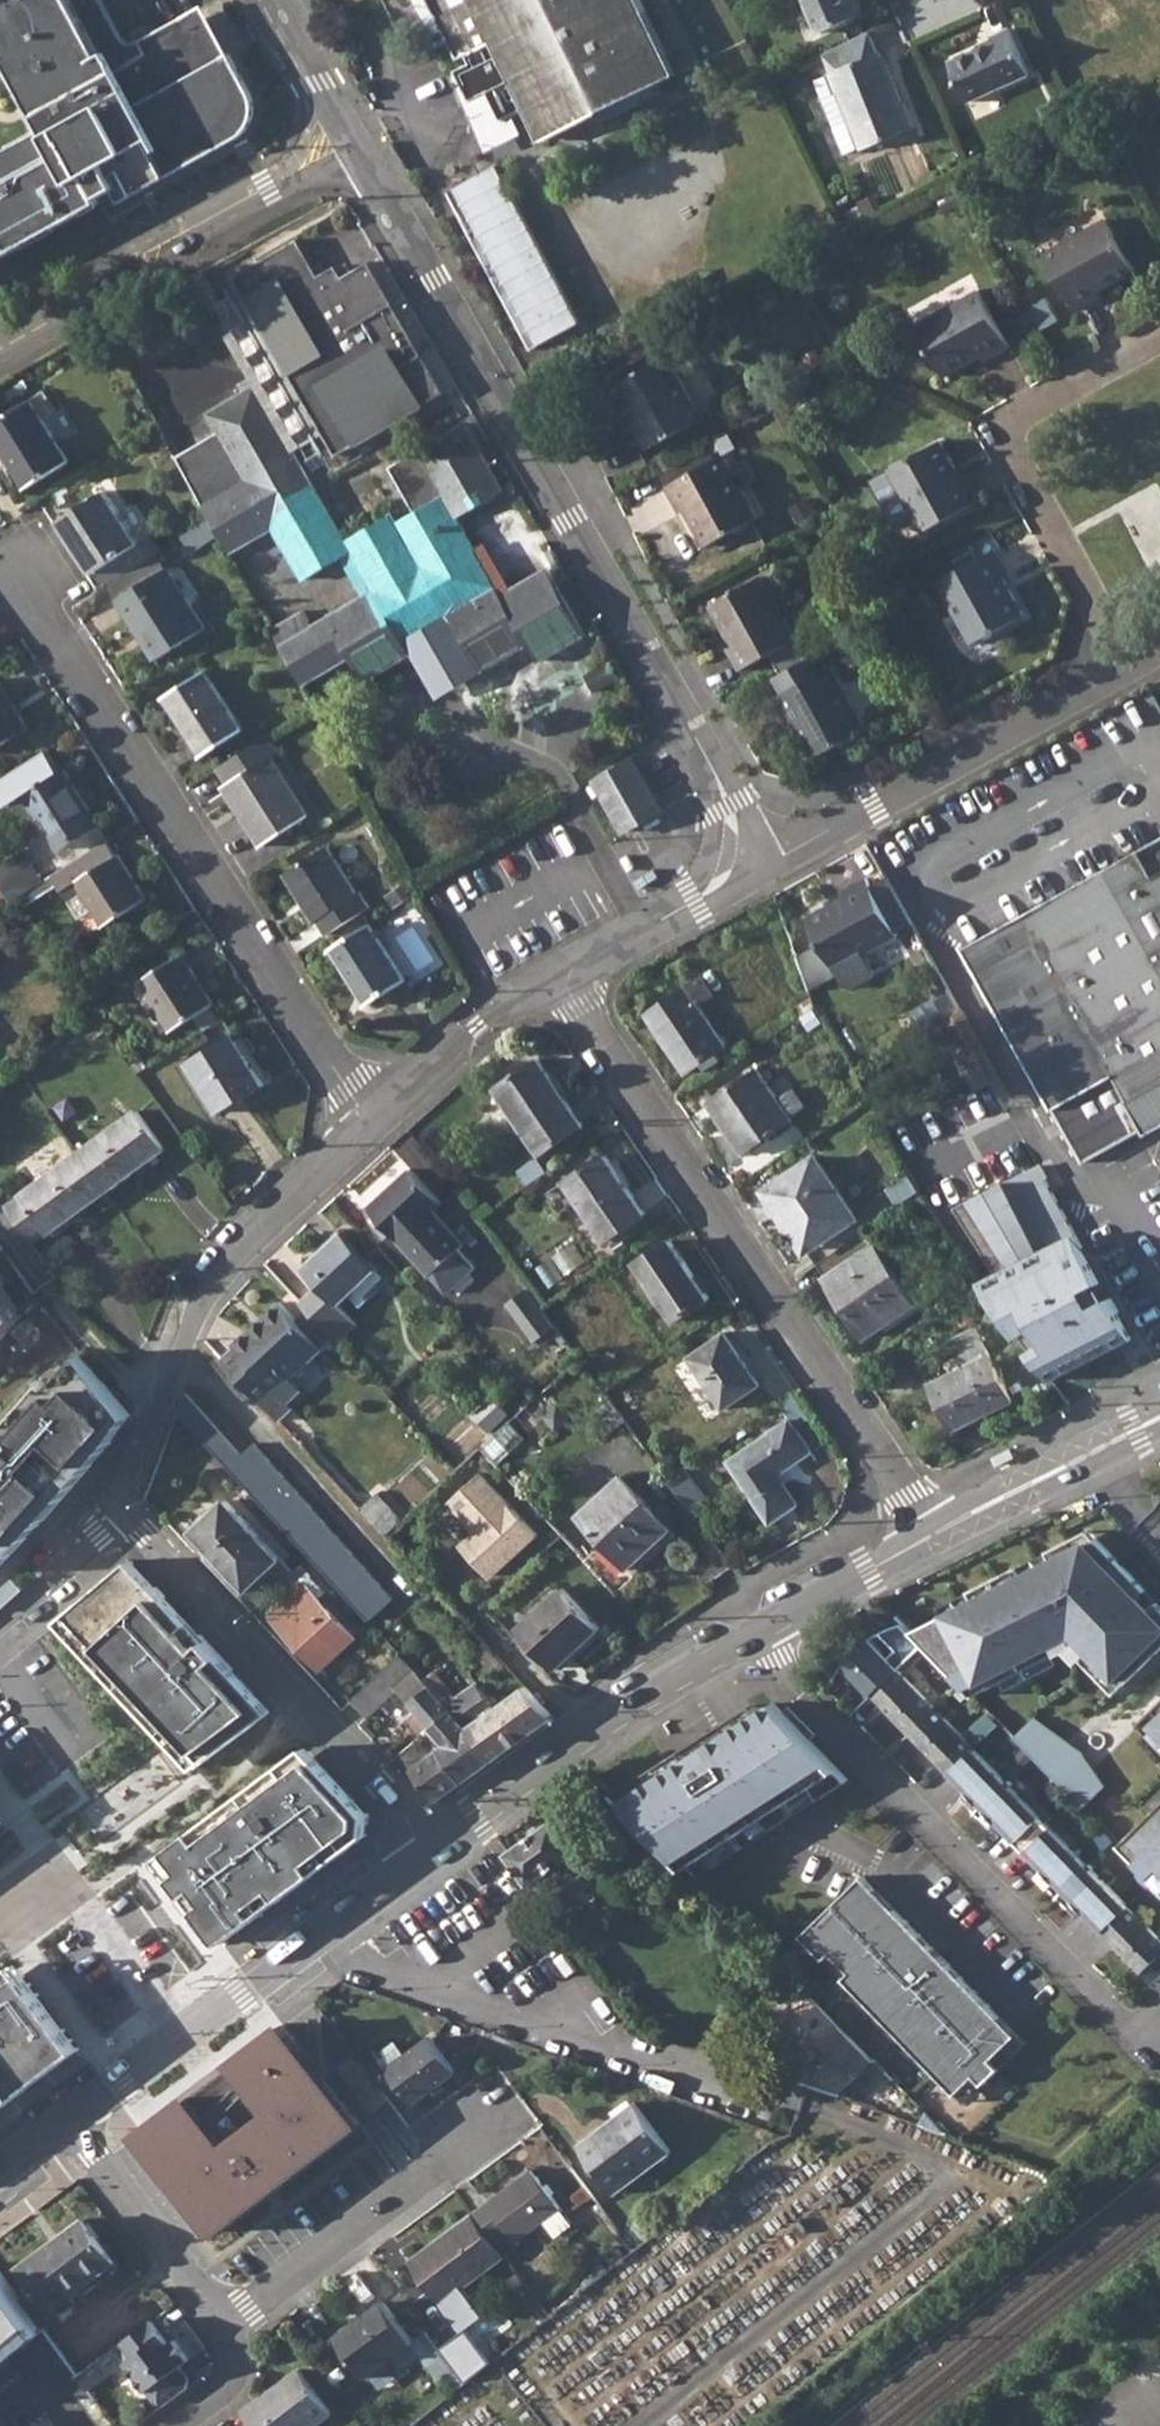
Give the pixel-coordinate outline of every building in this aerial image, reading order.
[(2,257),(30,242),(27,237),(58,220),(61,225),(89,209),(87,205),(103,196),(113,190),(120,203),(238,138),(247,131),(253,122),(256,111),(256,100),(232,52),(225,56),(205,20),(133,60),(100,0),(0,0),(0,46),(46,129),(49,134),(18,152),(15,146),(0,154),(0,253),(2,257)] [(232,52),(205,4),(138,40),(131,39),(125,35),(106,0),(100,0),(133,60),(205,20),(225,56),(232,52)] [(460,59),(468,55),(473,64),(458,71),(473,101),(492,91),(507,120),(532,108),(546,136),(609,104),(670,72),(649,26),(636,0),(430,0),(460,59)] [(818,33),(859,15),(853,0),(803,0),(818,33)] [(995,41),(950,61),(969,103),(1030,75),(1009,29),(992,36),(995,41)] [(909,132),(898,104),(901,102),(883,53),(880,54),(871,30),(824,55),(831,74),(829,74),(836,93),(840,93),(863,150),(909,132)] [(901,102),(898,104),(909,132),(913,130),(901,102)] [(42,131),(15,146),(18,152),(49,134),(46,129),(42,131)] [(437,193),(536,342),(577,314),(479,165),(437,193)] [(860,199),(863,204),(874,198),(872,193),(860,199)] [(103,196),(87,205),(89,209),(105,200),(103,196)] [(874,198),(863,204),(869,216),(881,210),(874,198)] [(58,220),(27,237),(30,242),(61,225),(58,220)] [(1106,222),(1044,257),(1072,310),(1099,296),(1097,291),(1133,271),(1106,222)] [(299,239),(234,277),(339,456),(447,393),(370,262),(344,277),(337,266),(321,275),(299,239)] [(980,293),(917,327),(944,375),(980,356),(983,360),(1009,346),(980,293)] [(668,357),(619,385),(638,421),(632,424),(647,451),(702,419),(668,357)] [(219,432),(176,457),(211,519),(231,556),(272,530),(303,580),(342,559),(364,596),(312,627),(304,614),(274,632),(305,686),(351,657),(365,680),(411,652),(403,640),(451,613),(484,669),(530,642),(540,660),(574,640),(584,634),(548,573),(514,593),(504,598),(475,550),(463,530),(456,519),(502,493),(463,425),(389,467),(416,517),(398,527),(392,516),(347,542),(294,453),(286,457),(278,443),(280,442),(256,387),(210,415),(219,432)] [(0,421),(0,449),(27,489),(69,460),(45,424),(42,420),(56,411),(44,392),(0,421)] [(287,438),(280,442),(278,443),(286,457),(294,453),(287,438)] [(939,441),(889,470),(890,472),(916,518),(924,531),(980,499),(966,474),(960,478),(939,441)] [(723,456),(667,488),(682,513),(687,510),(707,546),(750,521),(757,517),(723,456)] [(916,518),(890,472),(872,482),(898,528),(916,518)] [(107,492),(60,524),(93,575),(97,572),(140,544),(107,492)] [(204,523),(182,538),(193,553),(214,538),(204,523)] [(140,544),(97,572),(107,587),(157,554),(162,551),(152,536),(140,544)] [(485,544),(475,550),(504,598),(514,593),(485,544)] [(995,550),(939,581),(973,642),(1023,615),(1003,579),(1009,576),(995,550)] [(157,554),(107,587),(117,602),(167,570),(157,554)] [(167,570),(117,602),(154,662),(205,628),(167,570)] [(755,580),(712,605),(732,640),(726,644),(741,669),(795,638),(793,633),(761,578),(755,580)] [(781,694),(775,697),(790,723),(796,720),(810,743),(816,756),(865,728),(830,666),(825,669),(817,654),(773,679),(781,694)] [(610,660),(587,674),(596,691),(620,677),(610,660)] [(205,672),(163,698),(183,729),(187,727),(206,755),(244,730),(205,672)] [(29,726),(0,682),(0,744),(29,726)] [(271,756),(226,785),(243,812),(240,814),(261,847),(310,816),(304,807),(296,795),(271,756)] [(598,780),(628,832),(662,812),(631,759),(598,780)] [(64,769),(25,795),(58,848),(98,823),(64,769)] [(1159,1128),(1159,838),(1104,870),(965,948),(1086,1162),(1112,1148),(1146,1129),(1149,1135),(1159,1128)] [(327,848),(283,878),(313,922),(318,920),(327,934),(371,907),(361,892),(358,894),(327,848)] [(0,865),(0,885),(11,901),(39,883),(18,853),(0,865)] [(119,855),(77,881),(106,925),(147,898),(119,855)] [(890,874),(870,885),(897,931),(915,921),(890,874)] [(842,896),(807,918),(836,970),(845,986),(853,988),(871,978),(873,970),(864,953),(898,934),(870,885),(866,877),(841,892),(842,896)] [(405,885),(392,894),(400,905),(413,896),(405,885)] [(400,905),(392,894),(386,898),(393,909),(400,905)] [(360,922),(338,936),(343,941),(364,928),(360,922)] [(372,926),(333,952),(368,1004),(407,979),(372,926)] [(803,969),(790,935),(778,940),(790,974),(803,969)] [(182,954),(141,980),(172,1029),(214,1002),(182,954)] [(702,975),(646,1013),(685,1071),(698,1062),(703,1069),(718,1059),(713,1051),(726,1043),(700,1006),(715,995),(702,975)] [(932,1025),(947,1016),(938,1000),(923,1010),(932,1025)] [(814,1009),(802,1017),(810,1030),(823,1022),(814,1009)] [(233,1034),(190,1062),(221,1110),(265,1082),(250,1058),(233,1034)] [(964,1042),(950,1049),(960,1064),(972,1057),(964,1042)] [(540,1058),(497,1086),(539,1149),(543,1154),(586,1125),(540,1058)] [(758,1068),(708,1102),(743,1154),(793,1119),(790,1115),(806,1103),(786,1074),(770,1086),(758,1068)] [(138,1108),(79,1151),(108,1190),(167,1147),(138,1108)] [(79,1151),(6,1205),(32,1239),(46,1230),(49,1234),(108,1190),(79,1151)] [(606,1154),(567,1181),(602,1233),(609,1241),(647,1214),(606,1154)] [(817,1157),(768,1191),(784,1216),(791,1211),(814,1244),(856,1216),(817,1157)] [(518,1171),(528,1186),(546,1174),(536,1159),(518,1171)] [(1078,1232),(1042,1165),(959,1207),(1003,1273),(1078,1232)] [(411,1169),(370,1207),(383,1221),(430,1274),(447,1292),(476,1266),(459,1248),(463,1244),(428,1205),(436,1196),(411,1169)] [(912,1171),(898,1180),(909,1201),(923,1192),(912,1171)] [(909,1201),(907,1203),(927,1234),(942,1224),(923,1192),(909,1201)] [(865,1231),(817,1264),(866,1337),(881,1326),(913,1304),(900,1284),(888,1264),(874,1245),(865,1231)] [(319,1287),(301,1303),(307,1309),(335,1339),(338,1342),(355,1326),(337,1306),(348,1294),(357,1305),(365,1298),(363,1296),(356,1288),(376,1268),(342,1232),(304,1269),(319,1287)] [(1053,1380),(1134,1338),(1079,1235),(986,1284),(1053,1380)] [(671,1238),(636,1263),(652,1288),(676,1323),(712,1298),(695,1274),(671,1238)] [(882,1240),(874,1245),(888,1264),(894,1259),(882,1240)] [(376,1268),(356,1288),(363,1296),(384,1277),(376,1268)] [(913,1304),(881,1326),(885,1332),(924,1305),(907,1279),(900,1284),(913,1304)] [(19,1312),(0,1286),(0,1334),(19,1312)] [(530,1292),(527,1288),(506,1304),(535,1342),(556,1326),(541,1306),(530,1292)] [(238,1347),(223,1361),(280,1422),(295,1408),(279,1391),(335,1339),(307,1309),(295,1320),(279,1304),(235,1343),(238,1347)] [(962,1367),(931,1383),(953,1431),(1013,1403),(976,1328),(949,1342),(962,1367)] [(728,1329),(688,1356),(695,1367),(726,1411),(765,1385),(728,1329)] [(55,1506),(113,1440),(129,1410),(87,1356),(72,1375),(61,1365),(7,1428),(10,1430),(0,1441),(0,1567),(55,1506)] [(493,1398),(473,1417),(486,1430),(507,1412),(493,1398)] [(791,1420),(731,1463),(771,1522),(774,1520),(799,1503),(780,1475),(812,1451),(810,1448),(791,1420)] [(503,1427),(481,1447),(496,1462),(518,1442),(503,1427)] [(252,1448),(228,1471),(373,1624),(398,1601),(252,1448)] [(659,1451),(652,1456),(661,1469),(669,1464),(659,1451)] [(704,1465),(693,1478),(703,1487),(715,1474),(704,1465)] [(544,1534),(487,1471),(453,1502),(478,1531),(465,1543),(495,1579),(544,1534)] [(623,1478),(581,1517),(631,1570),(672,1530),(623,1478)] [(378,1495),(362,1509),(378,1526),(393,1511),(378,1495)] [(192,1532),(249,1591),(281,1558),(226,1500),(192,1532)] [(393,1511),(378,1526),(386,1535),(402,1520),(393,1511)] [(914,1629),(929,1644),(973,1688),(1070,1637),(1122,1682),(1159,1647),(1159,1609),(1087,1545),(914,1629)] [(133,1557),(59,1619),(196,1768),(272,1710),(172,1605),(175,1603),(133,1557)] [(281,1558),(249,1591),(262,1605),(281,1586),(295,1573),(281,1558)] [(295,1573),(281,1586),(289,1595),(269,1615),(323,1671),(357,1637),(304,1582),(313,1574),(304,1564),(295,1573)] [(563,1588),(520,1629),(557,1670),(601,1629),(563,1588)] [(939,1707),(902,1668),(929,1644),(914,1629),(906,1621),(885,1628),(883,1630),(901,1645),(893,1653),(874,1637),(868,1640),(860,1646),(846,1664),(873,1692),(876,1691),(913,1730),(923,1740),(956,1773),(988,1807),(1019,1840),(1045,1817),(1033,1804),(1013,1784),(981,1751),(939,1707)] [(402,1653),(353,1700),(370,1718),(398,1691),(418,1672),(402,1653)] [(434,1671),(425,1680),(435,1691),(445,1682),(434,1671)] [(418,1672),(398,1691),(418,1713),(407,1723),(420,1738),(425,1733),(431,1729),(444,1744),(439,1749),(428,1738),(403,1757),(434,1801),(461,1782),(493,1758),(479,1742),(435,1691),(425,1680),(418,1672)] [(445,1682),(435,1691),(479,1742),(493,1758),(552,1718),(555,1716),(551,1711),(529,1688),(497,1710),(477,1682),(458,1696),(445,1682)] [(741,1712),(616,1793),(684,1866),(815,1786),(809,1778),(832,1764),(775,1704),(751,1720),(741,1712)] [(1035,1716),(1015,1736),(1085,1806),(1106,1783),(1083,1748),(1035,1716)] [(1151,1731),(1159,1741),(1159,1722),(1151,1731)] [(431,1729),(425,1733),(428,1738),(439,1749),(444,1744),(431,1729)] [(306,1746),(156,1856),(219,1947),(364,1836),(367,1810),(306,1746)] [(1131,1843),(1159,1873),(1159,1815),(1131,1843)] [(560,1816),(508,1853),(533,1885),(584,1848),(560,1816)] [(1031,1852),(1068,1892),(1108,1934),(1146,1975),(1155,1968),(1159,1973),(1159,1938),(1134,1911),(1094,1868),(1056,1829),(1031,1852)] [(533,1885),(508,1853),(506,1855),(529,1887),(533,1885)] [(865,1878),(803,1935),(827,1959),(833,1953),(852,1972),(846,1978),(958,2093),(977,2075),(984,2084),(1027,2043),(865,1878)] [(0,1995),(0,2112),(82,2052),(25,1977),(0,1995)] [(215,2235),(363,2124),(300,2043),(285,2023),(140,2133),(215,2235)] [(837,2029),(798,2065),(848,2083),(870,2062),(837,2029)] [(388,2056),(382,2061),(414,2103),(457,2071),(433,2038),(408,2057),(397,2042),(385,2052),(388,2056)] [(169,2083),(183,2099),(232,2058),(219,2042),(169,2083)] [(359,2053),(345,2063),(377,2110),(392,2100),(359,2053)] [(848,2083),(798,2065),(788,2075),(835,2093),(838,2095),(848,2083)] [(612,2124),(581,2148),(592,2164),(615,2194),(672,2153),(640,2107),(614,2126),(612,2124)] [(535,2172),(475,2216),(502,2251),(506,2258),(520,2247),(516,2242),(544,2221),(557,2237),(574,2224),(535,2172)] [(502,2251),(475,2216),(412,2262),(450,2314),(471,2299),(464,2290),(506,2258),(502,2251)] [(37,2290),(24,2301),(45,2330),(83,2301),(76,2292),(119,2260),(88,2219),(21,2268),(37,2290)] [(15,2343),(22,2349),(46,2332),(1,2270),(0,2271),(0,2355),(15,2343)] [(369,2378),(396,2358),(406,2350),(414,2344),(415,2343),(384,2301),(338,2335),(369,2378)] [(171,2330),(159,2315),(117,2347),(158,2403),(166,2404),(170,2400),(190,2386),(191,2378),(181,2366),(191,2358),(177,2338),(172,2341),(167,2333),(171,2330)] [(171,2330),(167,2333),(172,2341),(177,2338),(171,2330)] [(455,2368),(430,2334),(420,2341),(445,2375),(455,2368)] [(406,2350),(396,2358),(405,2370),(424,2357),(414,2344),(406,2350)] [(243,2412),(253,2425),(317,2425),(333,2415),(300,2370),(243,2412)]
